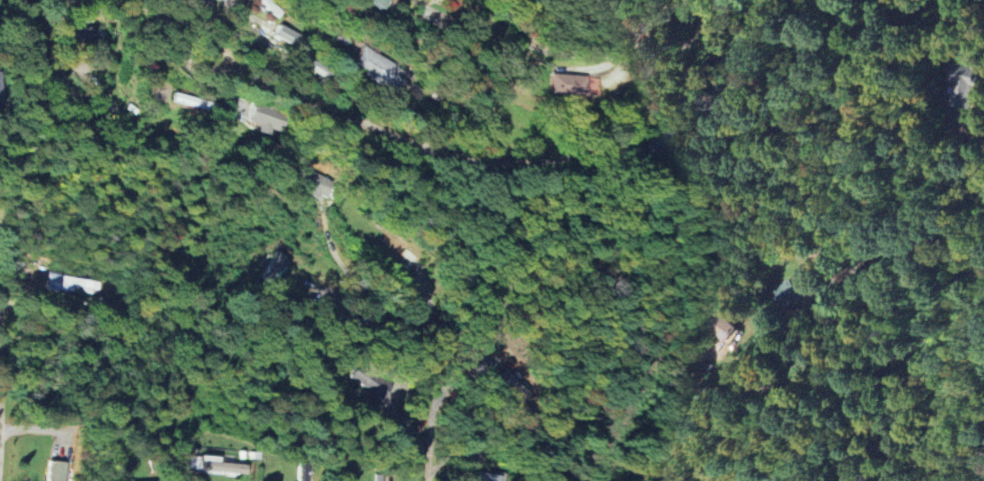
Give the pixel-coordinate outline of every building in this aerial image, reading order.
[(379,11),(389,0),(368,0),(379,11)] [(295,48),(302,36),(281,24),(274,37),(295,48)] [(355,67),(401,93),(412,73),(366,47),(355,67)] [(971,111),(983,71),(954,62),(947,81),(956,84),(950,104),(971,111)] [(550,95),(595,96),(596,76),(551,74),(550,95)] [(208,102),(176,93),(174,101),(206,110),(208,102)] [(256,131),(268,135),(269,132),(279,135),(285,118),(252,106),(247,121),(259,126),(256,131)] [(297,189),(319,198),(320,194),(332,199),(338,183),(305,169),(297,189)] [(288,257),(278,251),(263,277),(273,283),(288,257)] [(63,275),(51,273),(48,290),(60,292),(63,275)] [(74,292),(75,288),(91,289),(92,280),(63,277),(61,291),(74,292)] [(788,309),(810,297),(799,278),(778,290),(788,309)] [(731,343),(741,329),(718,314),(709,328),(731,343)] [(221,457),(201,456),(200,472),(236,474),(248,474),(249,464),(221,463),(221,457)] [(67,462),(49,461),(47,480),(66,480),(67,462)]
